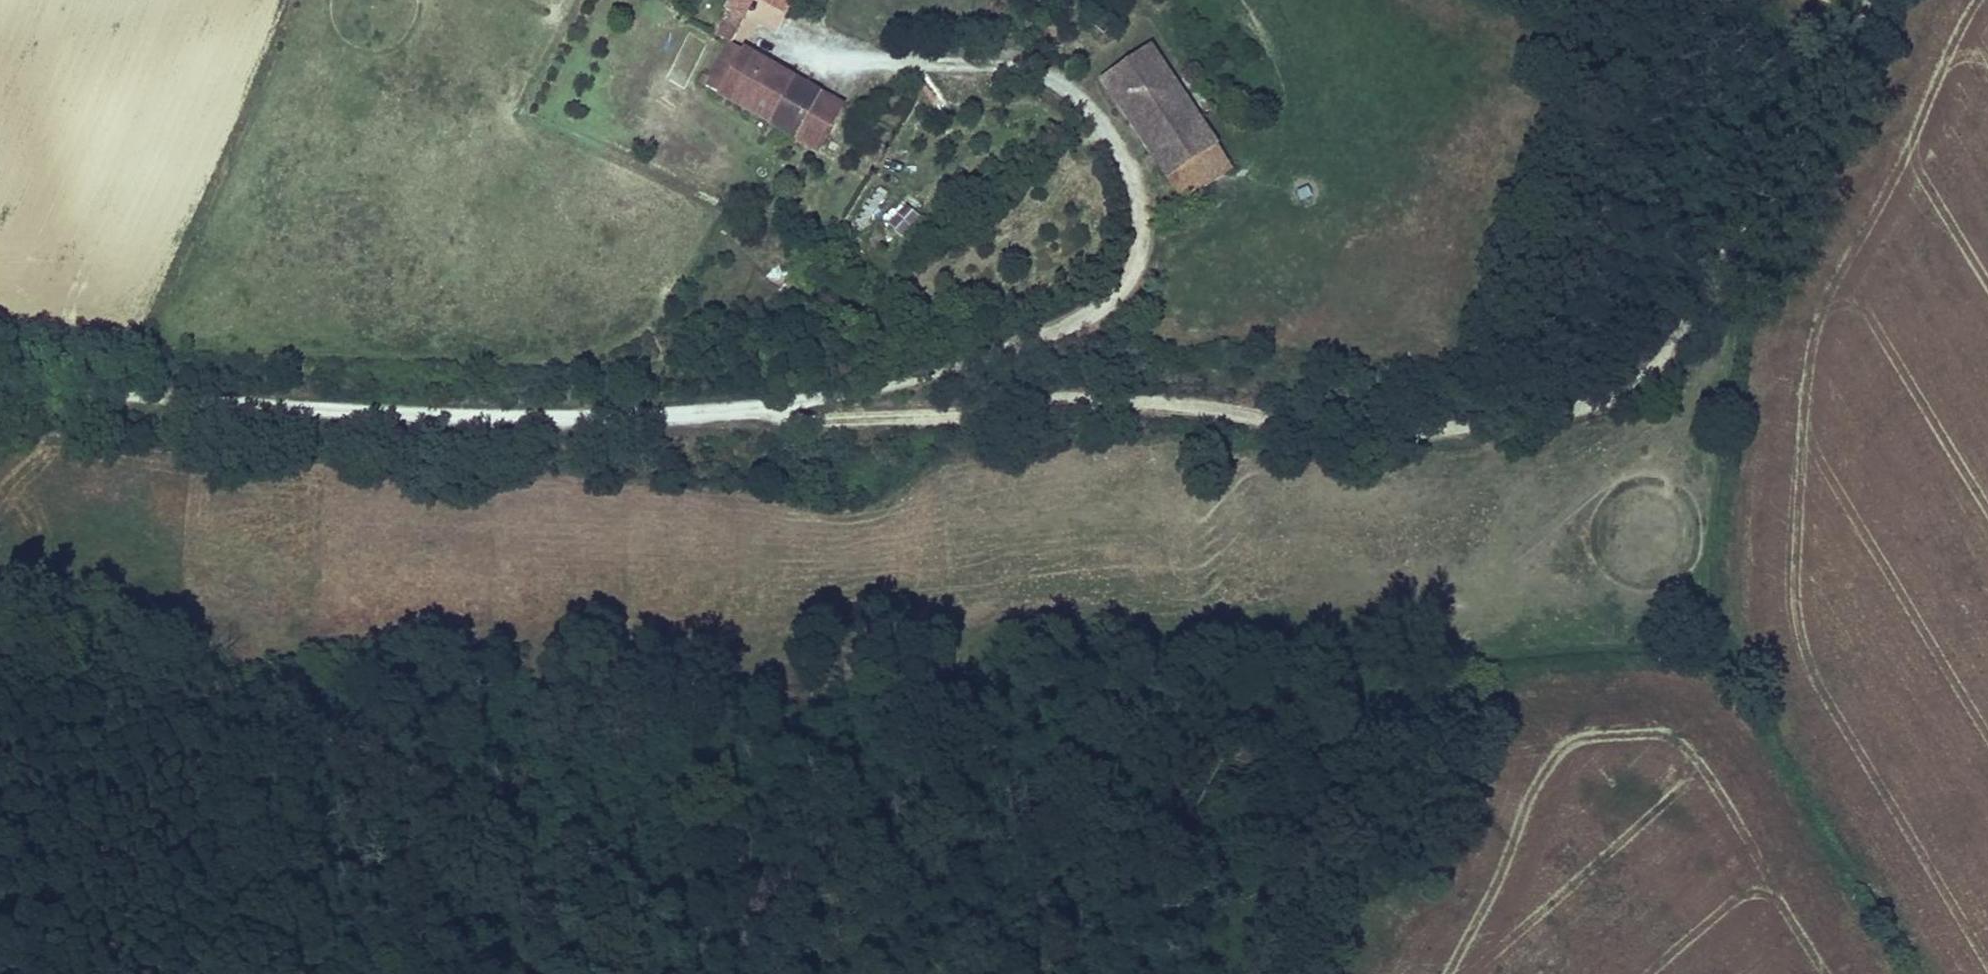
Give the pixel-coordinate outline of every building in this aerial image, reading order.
[(793,135),(818,89),(734,43),(747,19),(758,25),(764,13),(741,0),(735,0),(691,79),(793,135)] [(1153,160),(1205,125),(1150,45),(1099,80),(1153,160)] [(841,102),(818,89),(793,135),(816,147),(841,102)] [(1231,163),(1205,125),(1153,160),(1179,198),(1231,163)]
